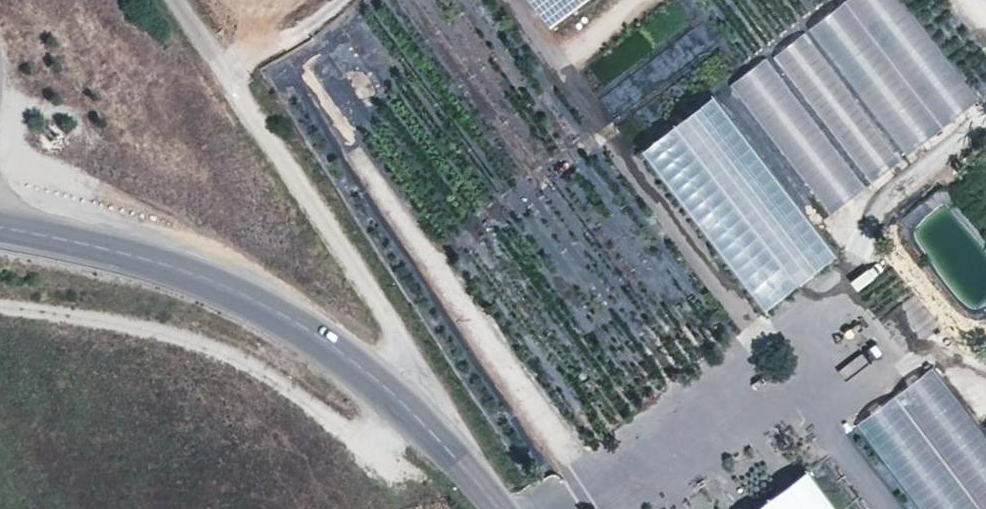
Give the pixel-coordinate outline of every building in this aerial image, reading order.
[(535,20),(565,0),(521,0),(535,20)] [(669,48),(684,67),(717,41),(685,0),(678,0),(644,27),(664,52),(669,48)] [(728,82),(786,162),(777,169),(815,221),(979,104),(904,0),(843,0),(728,82)] [(614,115),(627,106),(614,89),(602,98),(614,115)] [(834,254),(712,92),(637,148),(759,310),(834,254)] [(922,508),(985,508),(985,423),(980,428),(935,363),(858,416),(922,508)] [(817,466),(752,508),(846,508),(817,466)]
